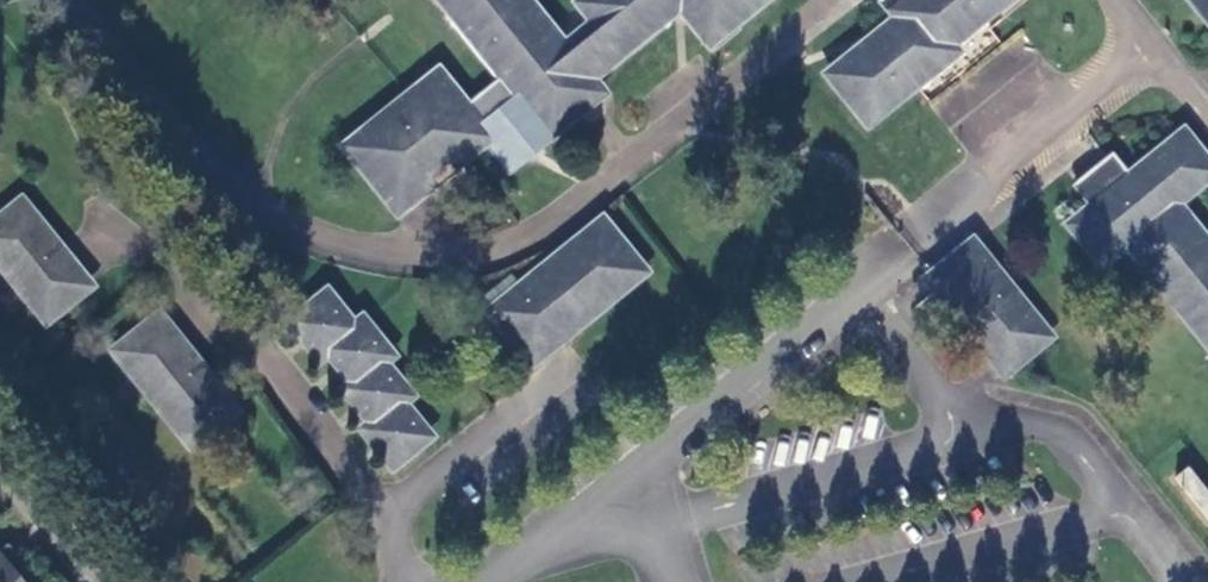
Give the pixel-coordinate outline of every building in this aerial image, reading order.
[(398,211),(427,188),(424,184),(456,159),(459,162),(487,141),(510,167),(572,117),(561,104),(681,7),(710,42),(757,5),(753,0),(588,0),(582,5),(597,23),(564,50),(523,0),(442,0),(507,80),(467,112),(439,78),(408,101),(412,105),(380,131),(377,127),(349,150),(398,211)] [(844,65),(847,70),(834,80),(846,97),(849,96),(850,98),(848,100),(850,102),(853,101),(855,102),(852,104),(868,122),(938,66),(933,59),(1005,0),(912,0),(910,2),(914,7),(844,65)] [(1207,16),(1207,0),(1195,0),(1207,16)] [(1073,227),(1095,256),(1120,236),(1207,343),(1207,247),(1168,197),(1207,165),(1184,138),(1124,185),(1129,190),(1103,210),(1099,206),(1073,227)] [(45,322),(87,289),(76,274),(72,276),(54,253),(57,251),(23,208),(0,225),(0,264),(45,322)] [(619,244),(602,224),(541,274),(543,277),(538,281),(532,274),(519,284),(523,288),(495,310),(493,313),(526,353),(556,329),(563,338),(643,272),(625,252),(622,253),(618,246),(619,244)] [(1006,286),(980,256),(937,291),(951,308),(954,306),(963,317),(960,319),(994,358),(999,354),(1010,369),(1047,338),(1020,304),(1017,305),(1003,288),(1006,286)] [(483,297),(495,310),(523,288),(519,284),(510,275),(483,297)] [(327,298),(293,325),(304,338),(306,336),(312,342),(309,344),(320,357),(328,351),(342,366),(344,364),(349,371),(346,373),(356,384),(348,392),(358,405),(361,403),(366,409),(363,412),(374,426),(367,432),(378,446),(380,446),(385,451),(383,453),(394,466),(428,439),(412,419),(409,421),(398,408),(406,400),(395,386),(397,383),(382,365),(390,357),(375,339),(372,340),(360,325),(351,333),(341,320),(344,318),(327,298)] [(191,447),(234,413),(190,359),(186,362),(168,338),(171,336),(159,320),(117,354),(191,447)] [(1207,522),(1207,495),(1188,471),(1175,482),(1207,522)] [(0,548),(0,581),(23,581),(12,567),(22,559),(8,541),(0,548)]
